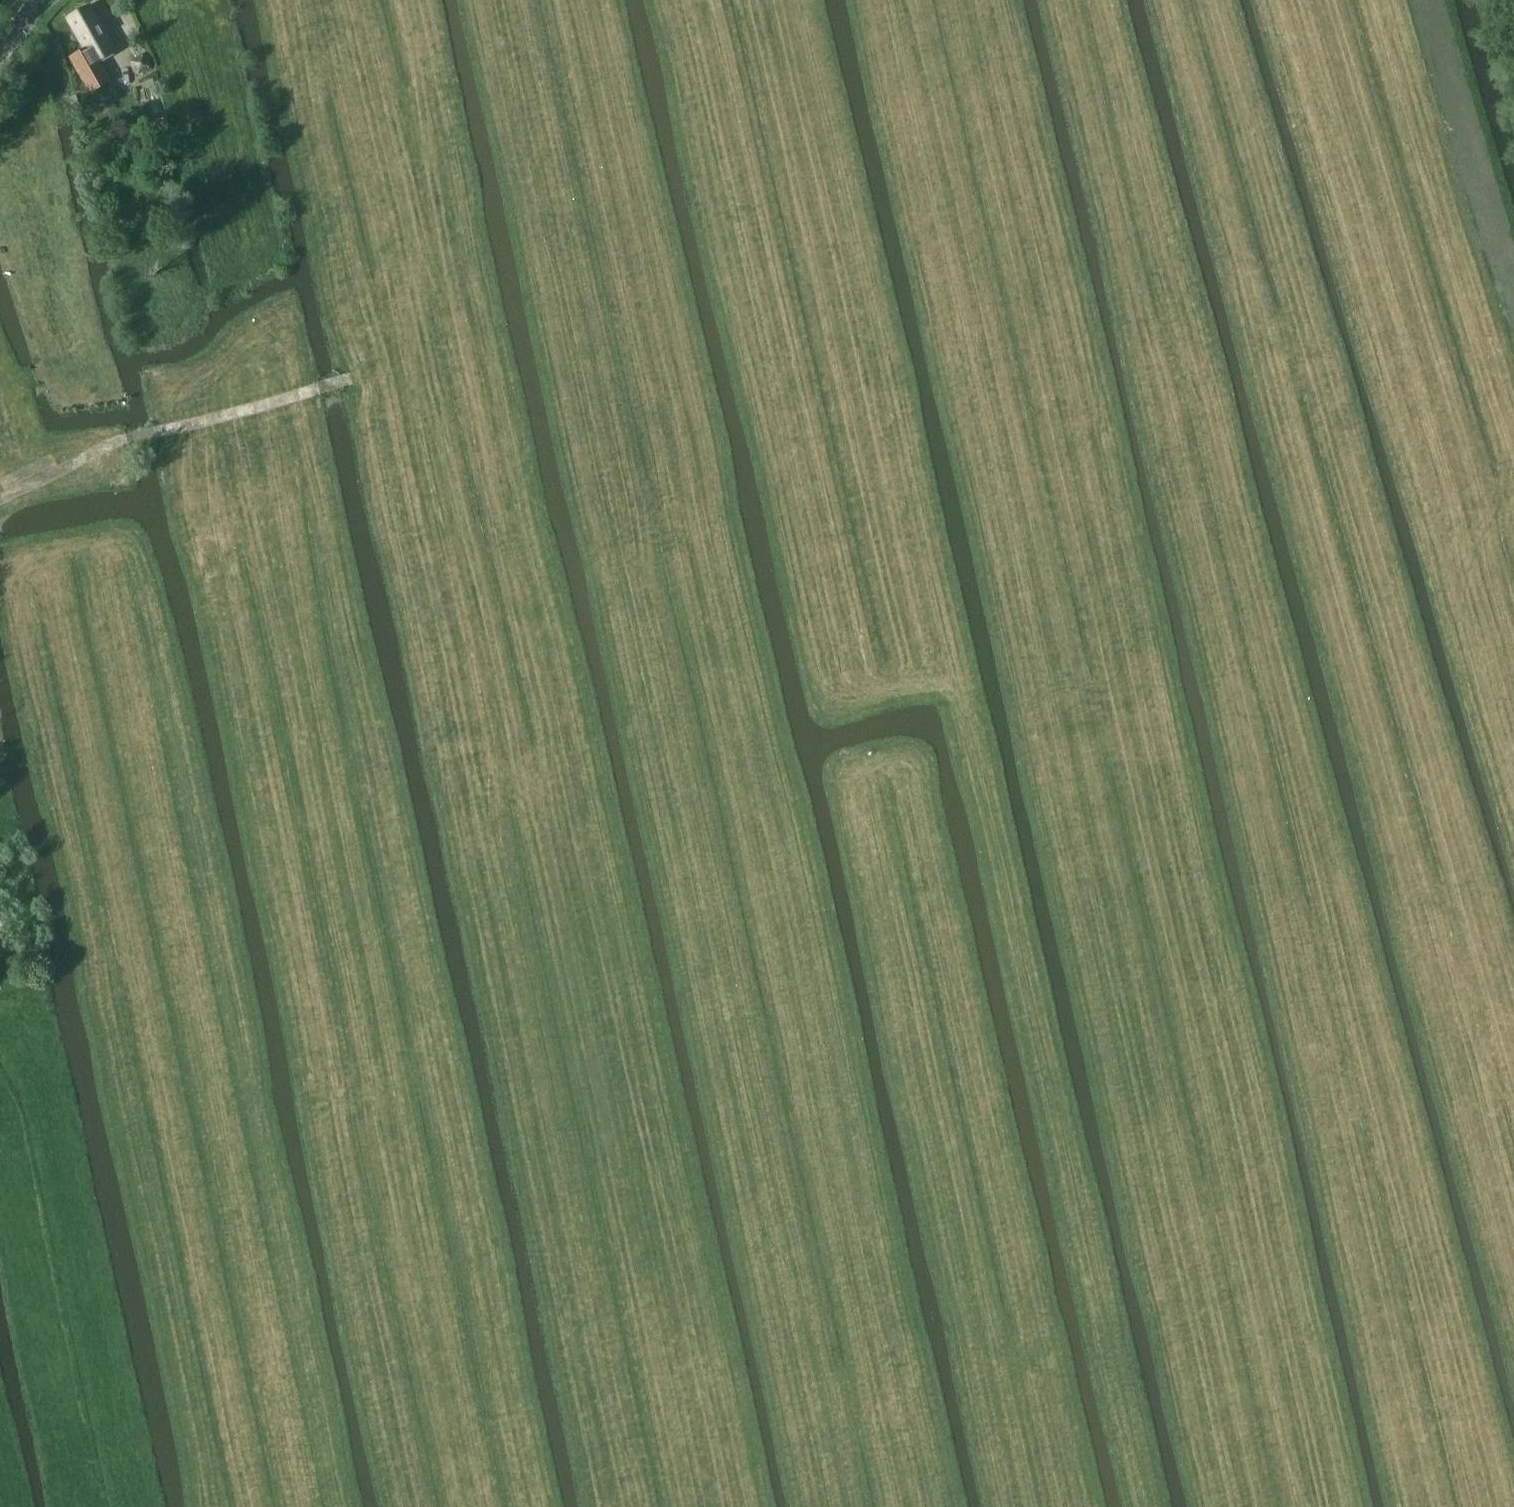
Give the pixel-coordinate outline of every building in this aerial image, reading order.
[(89,6),(67,18),(85,49),(70,57),(91,93),(110,83),(98,61),(115,52),(89,6)]
